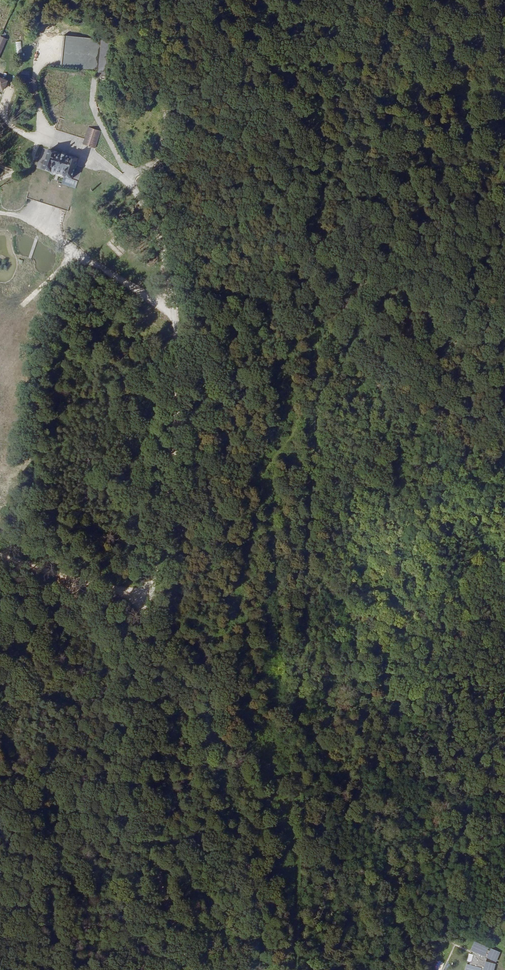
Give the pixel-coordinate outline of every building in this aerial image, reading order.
[(15,23),(8,20),(0,39),(0,56),(15,23)] [(21,48),(24,40),(13,35),(10,42),(21,48)] [(63,36),(61,68),(93,69),(95,38),(63,36)] [(101,39),(100,53),(108,53),(108,40),(101,39)] [(27,73),(35,75),(36,69),(25,65),(24,68),(28,70),(27,73)] [(82,144),(95,148),(101,131),(88,127),(82,144)] [(72,179),(79,159),(70,156),(69,158),(56,153),(57,152),(49,149),(42,169),(51,172),(51,170),(65,174),(64,176),(72,179)] [(119,258),(122,255),(110,240),(106,243),(119,258)] [(473,941),(469,949),(483,956),(487,949),(487,948),(484,944),(482,945),(479,942),(478,943),(475,940),(473,941)] [(488,950),(485,956),(487,957),(494,960),(498,957),(496,955),(500,951),(490,947),(488,950)] [(485,956),(488,950),(487,949),(483,956),(469,949),(469,951),(461,949),(459,950),(460,955),(457,955),(458,960),(456,961),(457,966),(466,967),(465,968),(468,969),(474,969),(475,963),(481,964),(485,964),(486,960),(487,957),(485,956)] [(486,960),(485,964),(484,969),(493,969),(494,968),(493,967),(495,964),(494,962),(486,960)]
